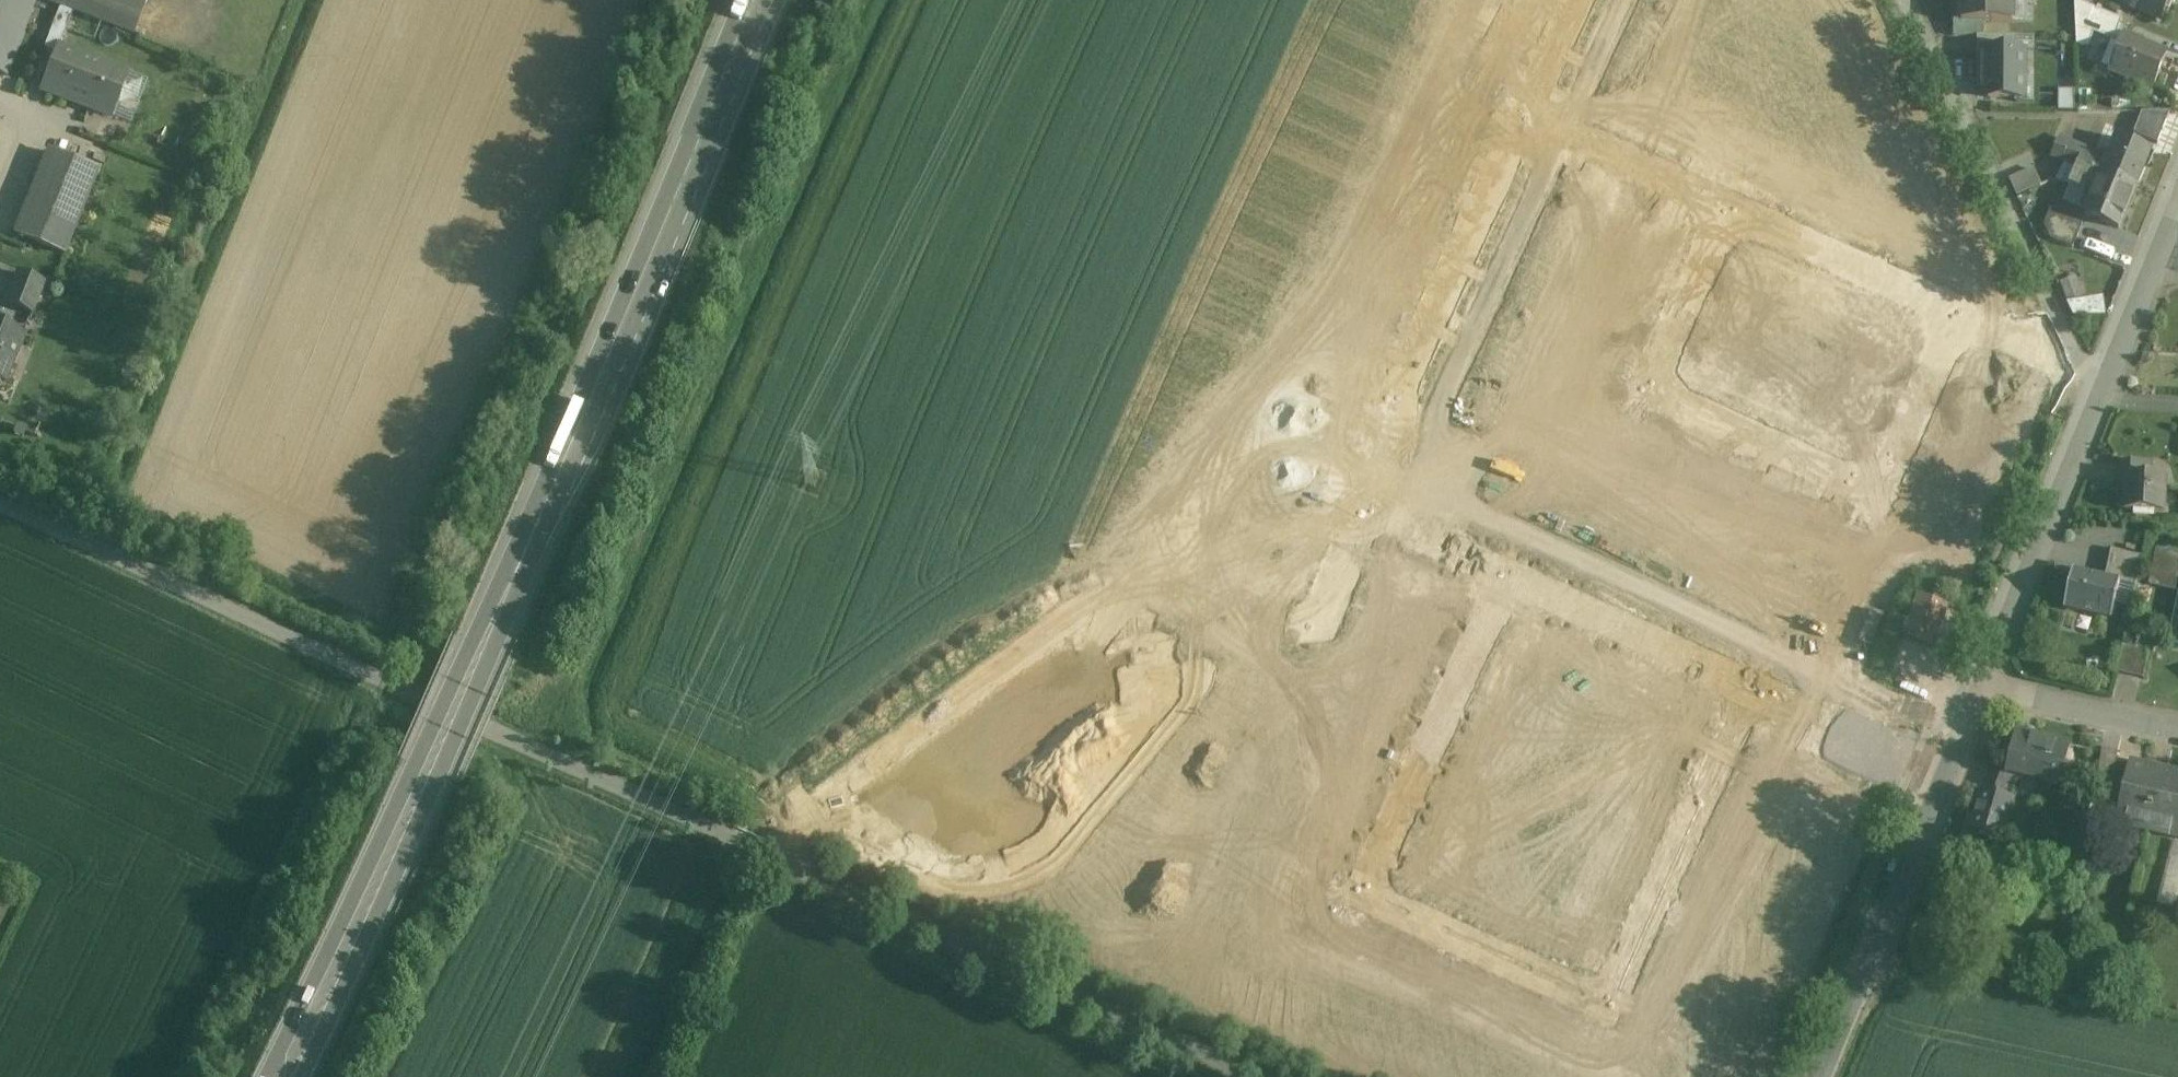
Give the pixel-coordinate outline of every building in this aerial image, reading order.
[(133,36),(146,5),(133,0),(40,0),(133,36)] [(1961,22),(1962,24),(1985,24),(2012,24),(2012,0),(1962,0),(1961,22)] [(2123,4),(2162,20),(2170,0),(2124,0),(2123,4)] [(2094,9),(2075,1),(2077,44),(2090,44),(2097,35),(2120,44),(2123,36),(2118,34),(2117,34),(2089,23),(2094,9)] [(2122,21),(2094,9),(2089,23),(2117,34),(2118,34),(2122,21)] [(1985,24),(1962,24),(1961,22),(1954,22),(1954,37),(1985,37),(1985,24)] [(2143,42),(2124,35),(2123,36),(2120,44),(2110,71),(2154,89),(2167,55),(2166,55),(2165,57),(2141,47),(2143,42)] [(126,76),(60,49),(45,91),(110,116),(126,76)] [(2016,52),(1978,52),(1977,84),(1988,84),(1988,99),(2018,99),(2018,84),(2025,84),(2025,51),(2016,51),(2016,52)] [(2170,114),(2142,114),(2133,135),(2158,145),(2170,114)] [(2151,152),(2117,138),(2108,159),(2084,149),(2077,166),(2135,190),(2151,152)] [(2084,149),(2061,139),(2053,157),(2077,167),(2077,166),(2084,149)] [(64,255),(99,172),(49,152),(15,233),(64,255)] [(2135,190),(2077,166),(2077,167),(2070,185),(2069,186),(2085,192),(2087,189),(2095,192),(2085,215),(2119,229),(2135,190)] [(2031,167),(2007,177),(2014,195),(2039,184),(2031,167)] [(2083,224),(2050,210),(2044,226),(2051,241),(2072,249),(2083,224)] [(44,284),(17,274),(6,302),(32,313),(44,284)] [(2066,315),(2101,314),(2101,296),(2081,296),(2080,278),(2064,279),(2066,315)] [(23,337),(0,328),(0,380),(5,381),(23,337)] [(2166,477),(2144,476),(2145,464),(2123,463),(2122,483),(2126,484),(2125,510),(2164,512),(2166,477)] [(2143,553),(2115,547),(2111,564),(2139,570),(2143,553)] [(2157,550),(2151,577),(2177,583),(2177,555),(2157,550)] [(2124,582),(2072,571),(2064,607),(2116,619),(2124,582)] [(1946,608),(1921,598),(1906,634),(1932,645),(1946,608)] [(2167,645),(2177,647),(2177,599),(2167,645)] [(2152,640),(2138,636),(2135,648),(2123,645),(2117,673),(2144,679),(2152,640)] [(2070,746),(2016,734),(2007,774),(2009,774),(2010,770),(2042,777),(2041,781),(2061,786),(2070,746)] [(2118,753),(2102,751),(2103,751),(2098,783),(2097,784),(2113,786),(2113,785),(2112,785),(2115,762),(2116,753),(2117,753),(2118,753)] [(2129,766),(2115,762),(2112,785),(2113,785),(2113,786),(2107,811),(2118,813),(2129,766)] [(2129,766),(2118,813),(2116,821),(2171,834),(2176,815),(2177,815),(2177,777),(2129,766)] [(2097,784),(2095,783),(2087,821),(2104,824),(2107,811),(2113,786),(2097,784)] [(2013,801),(1983,792),(1976,816),(1970,815),(1966,830),(2002,840),(2003,838),(2002,838),(2012,802),(2013,803),(2013,801)]
